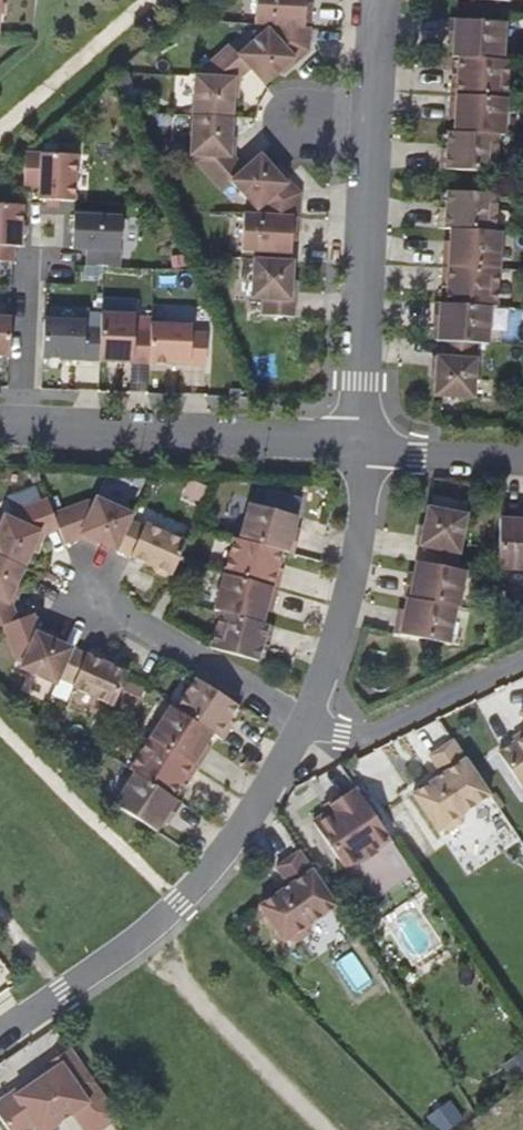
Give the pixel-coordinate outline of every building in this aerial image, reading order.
[(253,31),(309,37),(309,0),(257,0),(253,31)] [(503,24),(448,20),(447,37),(453,38),(453,45),(452,58),(458,59),(457,71),(457,79),(451,79),(449,112),(454,113),(453,121),(453,133),(446,133),(446,146),(446,154),(440,153),(439,170),(494,173),(497,136),(502,136),(507,62),(501,61),(503,24)] [(309,42),(266,37),(239,59),(266,90),(310,56),(309,42)] [(236,81),(194,79),(187,159),(219,195),(230,190),(259,217),(287,189),(262,158),(244,172),(232,167),(236,81)] [(79,160),(40,158),(36,204),(77,207),(79,160)] [(497,194),(446,193),(446,205),(446,213),(440,213),(439,229),(450,230),(449,242),(449,251),(443,250),(441,284),(447,284),(447,293),(446,305),(435,304),(434,321),(440,321),(440,330),(439,342),(444,343),(443,358),(437,358),(436,378),(435,397),(473,400),(477,345),(488,345),(490,308),(496,308),(498,271),(500,233),(495,233),(497,194)] [(0,207),(0,269),(20,270),(23,210),(4,207),(0,207)] [(117,219),(70,216),(68,253),(120,258),(117,219)] [(291,219),(243,216),(241,258),(252,259),(289,260),(291,219)] [(296,261),(252,259),(250,306),(262,307),(259,316),(295,319),(296,261)] [(98,312),(46,309),(42,367),(96,368),(98,312)] [(133,318),(105,320),(102,366),(136,370),(145,368),(143,342),(133,341),(133,318)] [(0,320),(0,363),(6,364),(8,320),(0,320)] [(192,329),(151,328),(150,373),(204,371),(204,336),(191,336),(192,329)] [(260,507),(249,504),(239,540),(233,539),(214,611),(220,612),(210,649),(258,662),(262,649),(264,642),(270,643),(275,627),(263,624),(266,612),(268,604),(274,606),(282,573),(276,572),(278,564),(282,552),(293,555),(298,539),(292,537),(294,529),(302,499),(265,489),(260,507)] [(0,525),(0,628),(3,627),(17,662),(22,664),(20,669),(55,685),(51,695),(66,701),(71,688),(113,707),(128,674),(124,667),(115,663),(109,665),(55,641),(37,633),(39,629),(33,615),(18,621),(12,606),(8,605),(16,587),(32,552),(40,534),(44,536),(58,530),(64,545),(78,541),(80,537),(98,545),(154,569),(154,575),(164,578),(171,576),(186,543),(144,525),(143,527),(129,521),(132,514),(96,499),(94,504),(89,502),(52,515),(46,500),(11,514),(8,519),(3,517),(0,525)] [(466,516),(427,508),(423,527),(419,547),(426,549),(424,563),(416,562),(414,575),(412,583),(406,582),(403,598),(407,599),(404,611),(403,619),(396,618),(393,635),(448,645),(465,572),(455,570),(466,516)] [(500,519),(498,577),(522,577),(522,520),(500,519)] [(419,547),(423,527),(419,526),(415,546),(419,547)] [(44,536),(40,534),(32,552),(36,553),(44,536)] [(80,537),(78,541),(96,549),(98,545),(80,537)] [(276,572),(282,573),(284,566),(278,564),(276,572)] [(414,575),(407,574),(406,582),(412,583),(414,575)] [(20,588),(16,587),(8,605),(12,606),(20,588)] [(57,637),(39,629),(37,633),(55,641),(57,637)] [(268,651),(270,643),(264,642),(262,649),(268,651)] [(238,706),(196,679),(175,710),(170,707),(129,770),(135,773),(114,805),(156,832),(163,822),(168,815),(173,818),(182,804),(172,797),(179,787),(183,780),(188,783),(206,755),(201,752),(205,745),(212,735),(222,741),(231,727),(226,724),(231,717),(238,706)] [(142,689),(127,682),(119,701),(134,708),(142,689)] [(236,720),(231,717),(226,724),(231,727),(236,720)] [(513,741),(516,745),(518,743),(520,745),(522,743),(522,735),(513,741)] [(520,745),(518,743),(516,745),(499,756),(522,791),(522,743),(520,745)] [(466,817),(491,799),(454,744),(430,760),(440,774),(443,778),(435,783),(413,798),(439,835),(443,832),(452,834),(464,826),(466,817)] [(210,749),(205,745),(201,752),(206,755),(210,749)] [(440,774),(432,779),(435,783),(443,778),(440,774)] [(188,783),(183,780),(179,787),(184,790),(188,783)] [(392,845),(355,790),(332,805),(338,813),(332,816),(329,812),(313,823),(348,875),(392,845)] [(168,815),(163,822),(169,825),(173,818),(168,815)] [(338,910),(300,855),(277,870),(290,889),(260,909),(286,945),(289,943),(299,945),(310,937),(312,927),(338,910)] [(70,1050),(45,1068),(50,1074),(33,1087),(30,1083),(0,1106),(0,1117),(9,1129),(39,1129),(55,1129),(91,1103),(83,1092),(95,1084),(70,1050)]
